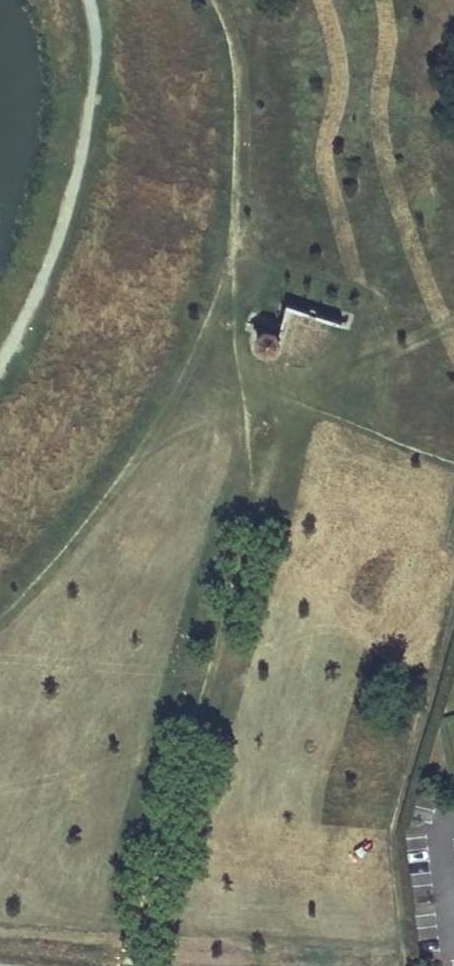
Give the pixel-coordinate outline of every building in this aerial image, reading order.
[(287,306),(277,338),(278,340),(279,342),(289,309),(341,326),(342,323),(287,306)] [(278,348),(279,342),(278,340),(277,338),(273,334),(267,332),(262,334),(258,338),(256,344),(258,350),(263,354),(269,355),(274,352),(278,348)]
